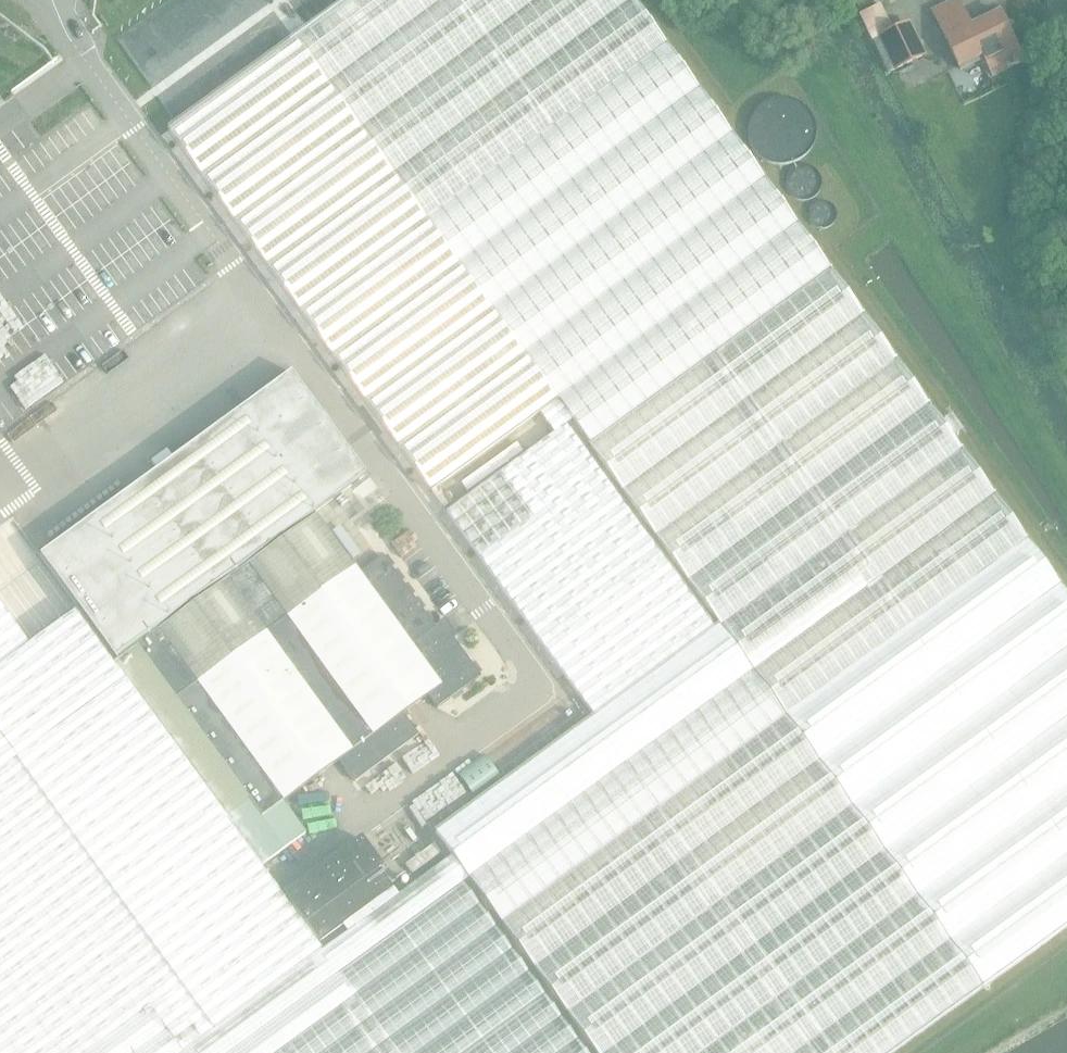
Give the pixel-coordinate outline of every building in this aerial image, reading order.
[(454,855),(383,907),(327,947),(322,951),(261,867),(239,837),(113,669),(73,616),(29,650),(0,612),(0,1052),(587,1052),(580,1043),(533,978),(489,918),(463,884),(475,876),(510,924),(536,960),(559,991),(585,1026),(605,1052),(891,1052),(947,1013),(978,991),(984,987),(1066,926),(1066,596),(1057,582),(830,272),(631,0),(351,0),(168,133),(430,492),(538,413),(554,436),(457,507),(446,514),(497,582),(497,583),(531,629),(595,718),(445,827),(437,833),(454,855)] [(993,78),(1023,64),(999,14),(969,29),(957,1),(932,12),(960,67),(983,57),(993,78)] [(906,26),(882,38),(873,43),(889,74),(922,58),(906,26)] [(73,616),(113,669),(315,517),(366,478),(291,376),(40,559),(79,612),(73,616)] [(432,495),(444,511),(453,504),(441,488),(432,495)] [(341,500),(320,515),(358,568),(379,553),(341,500)] [(359,575),(315,517),(113,669),(239,837),(261,867),(336,812),(313,781),(341,760),(356,781),(419,734),(404,713),(428,695),(438,708),(481,676),(441,622),(435,627),(382,557),(359,575)] [(412,811),(427,833),(584,718),(568,697),(412,811)] [(282,893),(322,948),(396,894),(379,871),(382,868),(359,837),(282,893)] [(405,866),(411,875),(441,854),(434,845),(405,866)]
